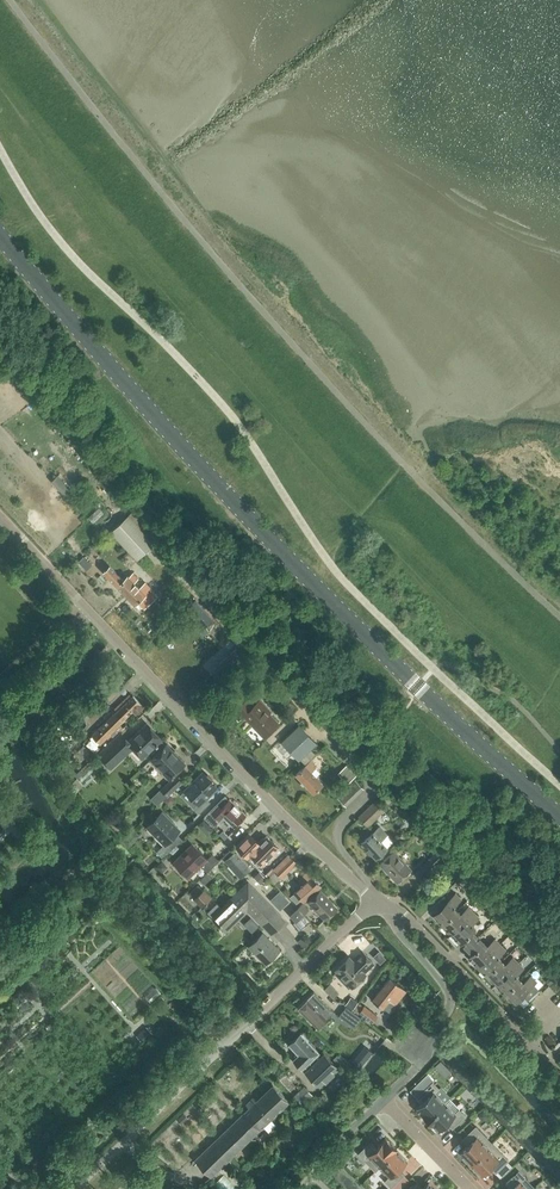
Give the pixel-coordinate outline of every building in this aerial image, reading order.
[(93,522),(103,513),(99,507),(88,517),(93,522)] [(156,543),(130,514),(112,531),(138,559),(156,543)] [(92,565),(85,557),(80,562),(86,570),(92,565)] [(140,588),(134,581),(138,577),(133,572),(129,576),(128,575),(124,579),(111,565),(104,572),(134,604),(138,601),(143,607),(157,594),(146,583),(140,588)] [(106,703),(119,691),(111,683),(98,695),(94,691),(77,707),(91,721),(108,705),(106,703)] [(122,719),(132,710),(136,714),(144,707),(131,694),(116,708),(118,711),(92,734),(100,742),(109,733),(119,724),(123,720),(122,719)] [(264,737),(278,724),(266,710),(268,708),(260,700),(253,706),(247,700),(235,711),(242,719),(244,717),(264,737)] [(155,748),(163,741),(147,724),(128,741),(121,733),(115,739),(98,754),(111,768),(134,748),(143,758),(148,754),(152,759),(159,753),(155,748)] [(123,728),(119,724),(109,733),(115,739),(121,733),(119,732),(123,728)] [(318,742),(299,724),(282,740),(300,759),(318,742)] [(185,764),(166,745),(163,741),(155,748),(159,753),(152,759),(151,760),(169,779),(185,764)] [(68,753),(81,766),(86,761),(73,748),(68,753)] [(76,772),(60,753),(51,760),(67,779),(76,772)] [(102,770),(93,760),(88,764),(97,774),(102,770)] [(322,784),(311,772),(317,766),(311,760),(296,774),(313,792),(322,784)] [(356,776),(345,765),(338,772),(348,783),(356,776)] [(92,782),(82,770),(76,775),(86,787),(92,782)] [(217,788),(204,774),(186,791),(199,805),(195,808),(200,814),(211,804),(206,798),(217,788)] [(168,795),(181,782),(175,776),(162,789),(168,795)] [(346,805),(363,789),(355,781),(338,796),(346,805)] [(174,802),(175,798),(172,795),(168,795),(165,798),(165,801),(167,804),(171,805),(174,802)] [(246,815),(230,798),(222,806),(219,802),(204,817),(214,826),(224,816),(233,826),(236,823),(237,824),(246,815)] [(367,825),(384,808),(375,799),(358,816),(367,825)] [(179,831),(162,813),(148,825),(165,843),(156,852),(162,858),(182,838),(177,833),(179,831)] [(198,825),(208,835),(214,830),(203,819),(198,825)] [(387,848),(380,840),(385,835),(378,827),(361,844),(375,859),(387,848)] [(223,830),(219,833),(224,838),(228,835),(223,830)] [(261,865),(278,848),(266,835),(258,843),(248,832),(235,845),(247,858),(248,857),(246,856),(249,853),(261,865)] [(207,873),(219,861),(212,854),(206,860),(192,845),(173,863),(189,879),(201,866),(207,873)] [(410,870),(393,852),(380,864),(397,882),(410,870)] [(249,870),(234,854),(224,862),(240,879),(249,870)] [(423,875),(440,859),(434,854),(418,870),(423,875)] [(281,878),(297,863),(290,856),(268,877),(274,883),(280,877),(281,878)] [(260,870),(256,876),(262,882),(267,876),(260,870)] [(205,884),(212,878),(207,873),(201,879),(205,884)] [(314,893),(320,888),(306,873),(299,880),(302,884),(293,892),(294,893),(288,898),(296,906),(301,901),(303,904),(307,900),(314,893)] [(277,888),(270,881),(264,887),(271,894),(277,888)] [(284,920),(249,883),(213,918),(224,930),(246,909),(270,934),(284,920)] [(212,897),(204,889),(203,889),(199,885),(189,893),(202,907),(212,897)] [(289,901),(278,889),(269,897),(280,910),(289,901)] [(335,911),(319,893),(316,895),(314,893),(307,900),(309,902),(307,903),(323,921),(335,911)] [(442,925),(457,909),(453,906),(460,899),(455,893),(432,915),(442,925)] [(309,909),(303,904),(297,909),(303,915),(309,909)] [(451,934),(474,912),(468,907),(461,914),(457,909),(442,925),(451,934)] [(309,922),(302,916),(303,915),(297,909),(289,916),(295,922),(293,924),(299,931),(309,922)] [(475,940),(469,935),(476,929),(472,924),(479,918),(474,912),(451,934),(460,944),(461,943),(465,949),(475,940)] [(251,918),(247,922),(255,930),(259,926),(251,918)] [(278,951),(262,934),(249,946),(265,964),(278,951)] [(478,967),(500,945),(495,940),(488,947),(483,942),(480,946),(475,940),(465,949),(471,954),(468,957),(478,967)] [(486,976),(502,961),(498,957),(505,950),(500,945),(478,967),(486,976)] [(365,972),(375,963),(362,949),(352,958),(349,955),(334,970),(335,971),(334,973),(348,988),(350,986),(351,988),(367,973),(365,972)] [(380,951),(374,957),(380,962),(385,957),(380,951)] [(495,985),(518,963),(513,958),(506,965),(502,961),(486,976),(495,985)] [(505,995),(520,979),(516,975),(523,968),(518,963),(495,985),(505,995)] [(514,1004),(523,995),(527,1000),(538,989),(534,984),(536,982),(531,976),(523,983),(520,979),(505,995),(514,1004)] [(395,1005),(406,991),(389,978),(383,985),(385,987),(374,1001),(384,1009),(390,1001),(395,1005)] [(334,997),(339,992),(330,983),(324,988),(334,997)] [(333,1010),(313,992),(298,1008),(318,1027),(333,1010)] [(378,1015),(364,1005),(358,1012),(372,1022),(378,1015)] [(382,1032),(362,1017),(361,1017),(346,1006),(339,1015),(355,1027),(352,1031),(372,1046),(382,1032)] [(321,1087),(339,1069),(325,1055),(316,1063),(312,1059),(318,1053),(301,1035),(290,1045),(298,1053),(295,1055),(298,1058),(295,1061),(303,1068),(305,1067),(308,1070),(306,1072),(321,1087)] [(366,1047),(353,1062),(361,1068),(373,1052),(366,1047)] [(350,1066),(342,1059),(340,1061),(348,1069),(350,1066)] [(444,1103),(444,1102),(434,1092),(439,1088),(433,1082),(416,1097),(422,1103),(417,1108),(422,1114),(427,1119),(444,1103)] [(310,1098),(313,1094),(304,1085),(294,1096),(306,1108),(313,1101),(310,1098)] [(264,1126),(271,1119),(289,1102),(274,1086),(257,1102),(254,1099),(247,1106),(250,1109),(189,1168),(204,1184),(264,1126)] [(452,1128),(465,1115),(459,1109),(455,1113),(444,1103),(427,1119),(433,1125),(438,1130),(447,1122),(452,1128)] [(181,1124),(188,1118),(184,1114),(177,1120),(181,1124)] [(268,1131),(276,1124),(271,1119),(264,1126),(268,1131)] [(471,1164),(492,1143),(476,1126),(463,1139),(468,1144),(460,1153),(471,1164)] [(375,1170),(396,1149),(386,1138),(377,1146),(371,1141),(359,1153),(375,1170)] [(495,1172),(508,1160),(492,1143),(471,1164),(481,1175),(490,1166),(495,1172)] [(404,1174),(398,1169),(407,1160),(396,1149),(375,1170),(379,1166),(389,1176),(385,1180),(391,1187),(404,1174)] [(521,1181),(525,1177),(519,1171),(506,1183),(511,1188),(528,1188),(521,1181)] [(224,1175),(214,1184),(219,1188),(237,1188),(224,1175)]
